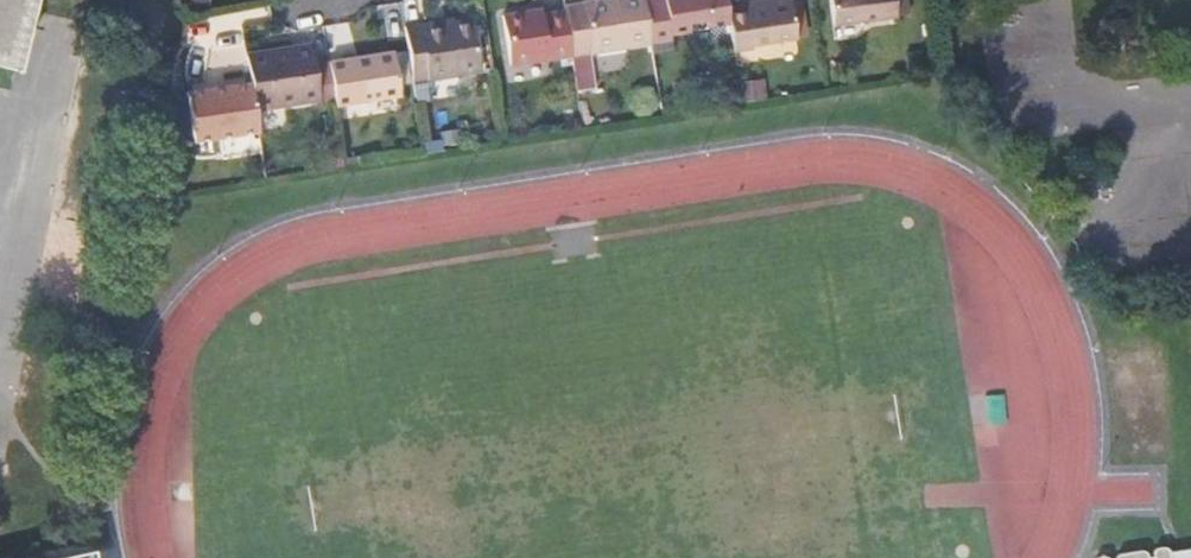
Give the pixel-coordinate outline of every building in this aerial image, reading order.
[(16,69),(33,0),(0,0),(0,66),(16,69)] [(566,6),(567,12),(574,56),(653,44),(653,41),(646,0),(606,0),(566,6)] [(653,41),(688,35),(687,31),(731,24),(730,15),(727,0),(646,0),(653,41)] [(730,15),(731,24),(735,49),(799,38),(793,0),(772,0),(758,2),(759,10),(730,15)] [(821,28),(883,20),(881,0),(817,0),(821,28)] [(574,56),(567,12),(534,16),(533,12),(504,15),(512,66),(574,56)] [(422,29),(406,32),(415,87),(482,76),(474,25),(423,33),(422,29)] [(343,54),(329,57),(336,100),(350,99),(350,103),(402,95),(395,52),(344,60),(343,54)] [(314,58),(251,67),(253,81),(259,119),(322,109),(314,58)] [(196,140),(261,130),(259,119),(253,81),(188,91),(196,140)] [(1170,548),(1169,546),(1167,545),(1165,545),(1157,547),(1155,548),(1154,549),(1154,551),(1155,555),(1148,556),(1147,552),(1146,550),(1144,549),(1141,549),(1120,553),(1118,554),(1117,556),(1117,557),(1171,557),(1170,548)] [(93,548),(49,557),(96,557),(93,548)]
